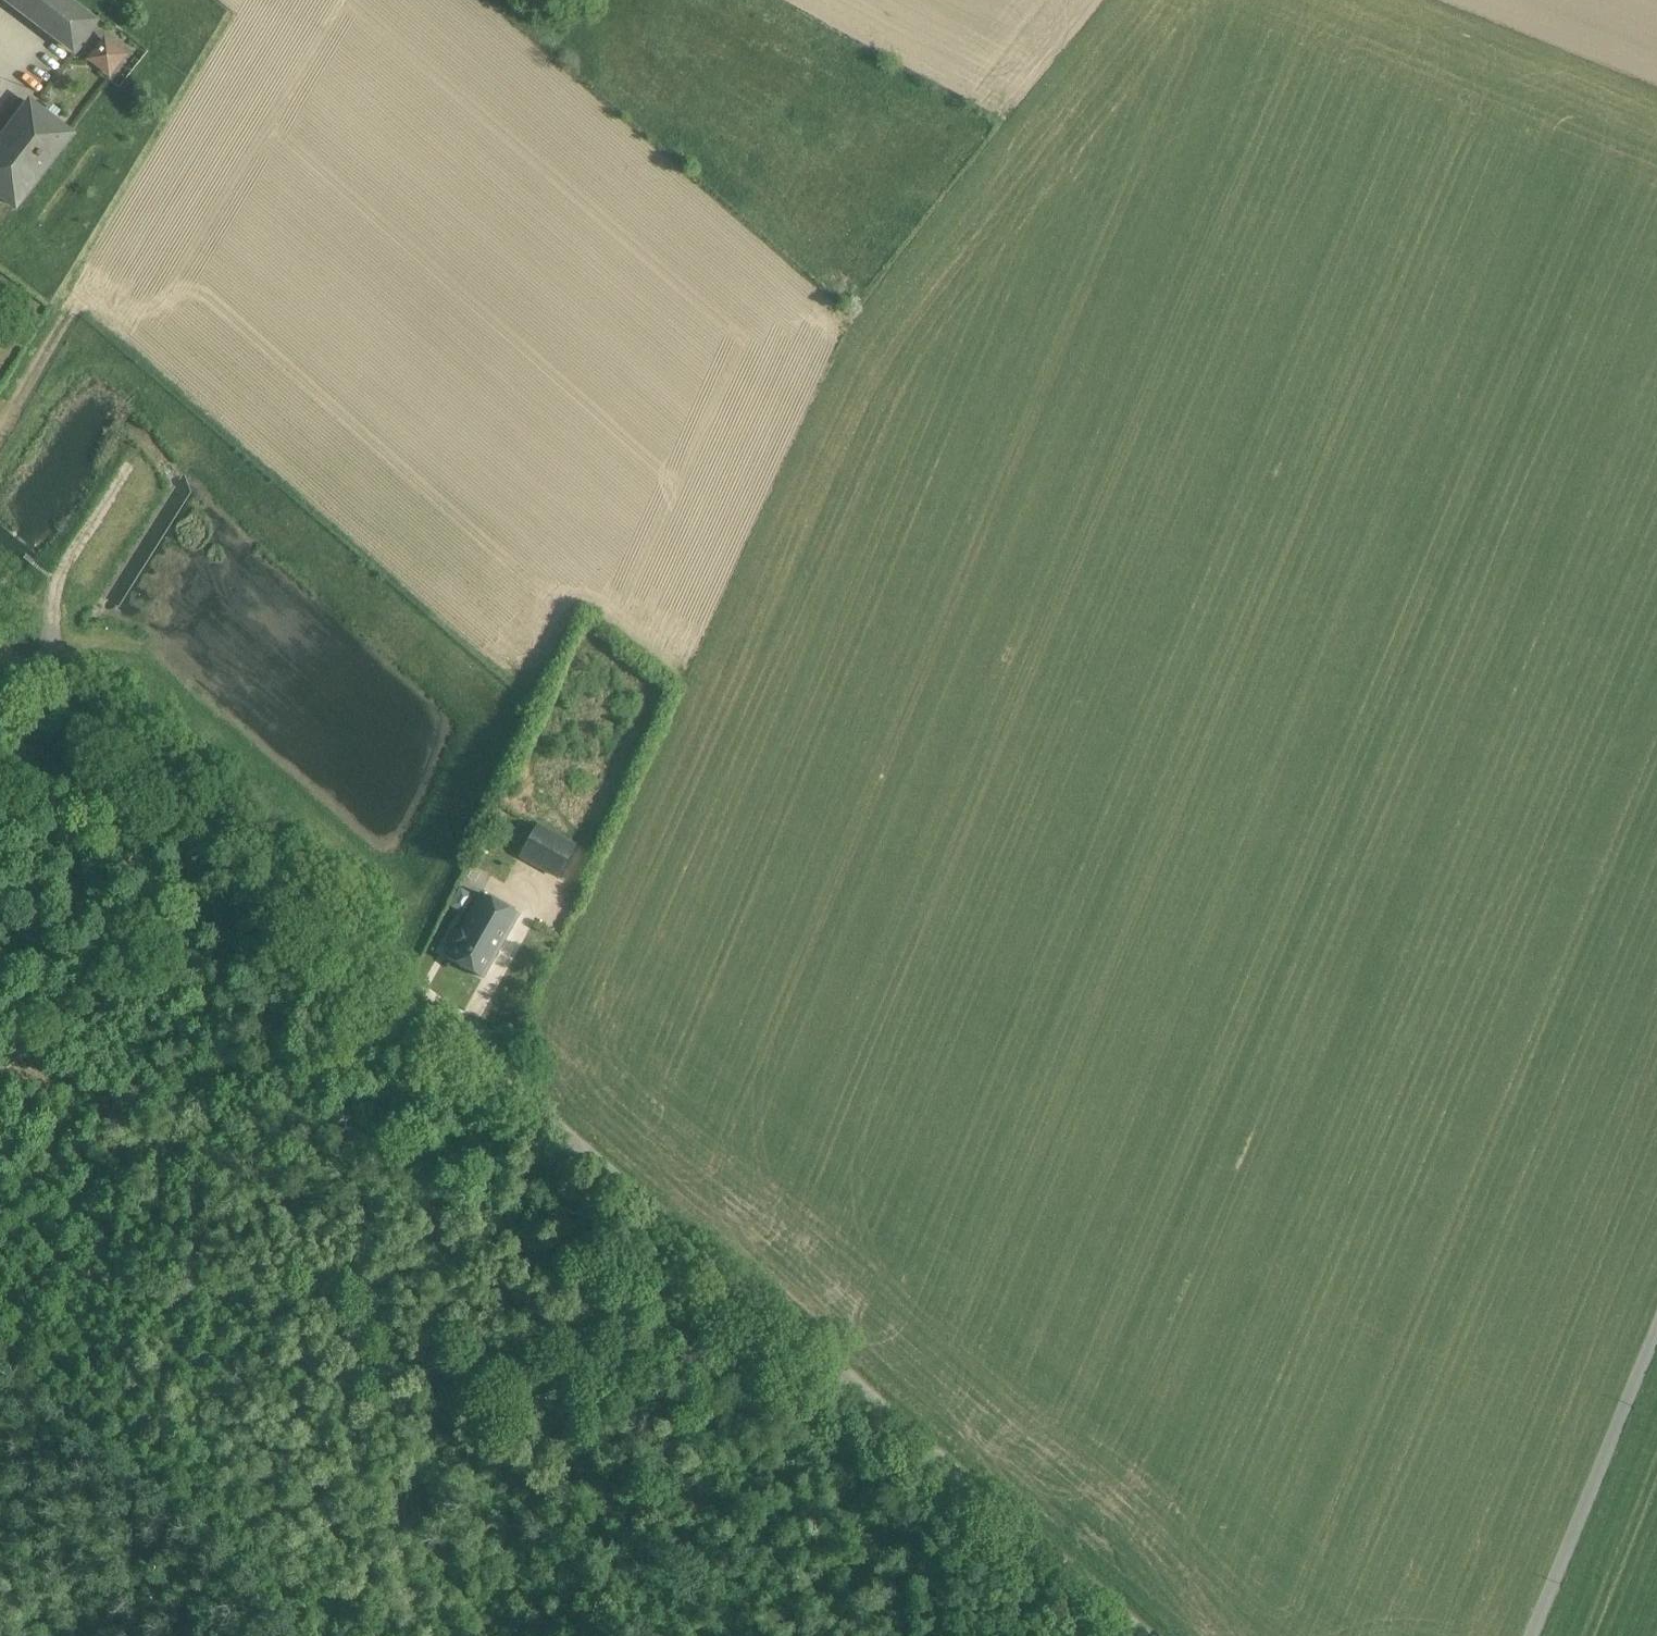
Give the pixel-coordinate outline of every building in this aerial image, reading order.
[(66,0),(7,0),(73,50),(95,22),(66,0)] [(105,40),(90,60),(109,74),(124,55),(105,40)] [(0,142),(0,194),(15,206),(70,135),(30,104),(0,142)] [(575,847),(536,825),(519,856),(558,878),(575,847)] [(473,910),(482,895),(463,884),(454,900),(472,910),(473,910)] [(518,915),(482,895),(473,910),(472,910),(460,932),(454,929),(448,939),(454,942),(445,958),(482,979),(509,931),(518,915)]
